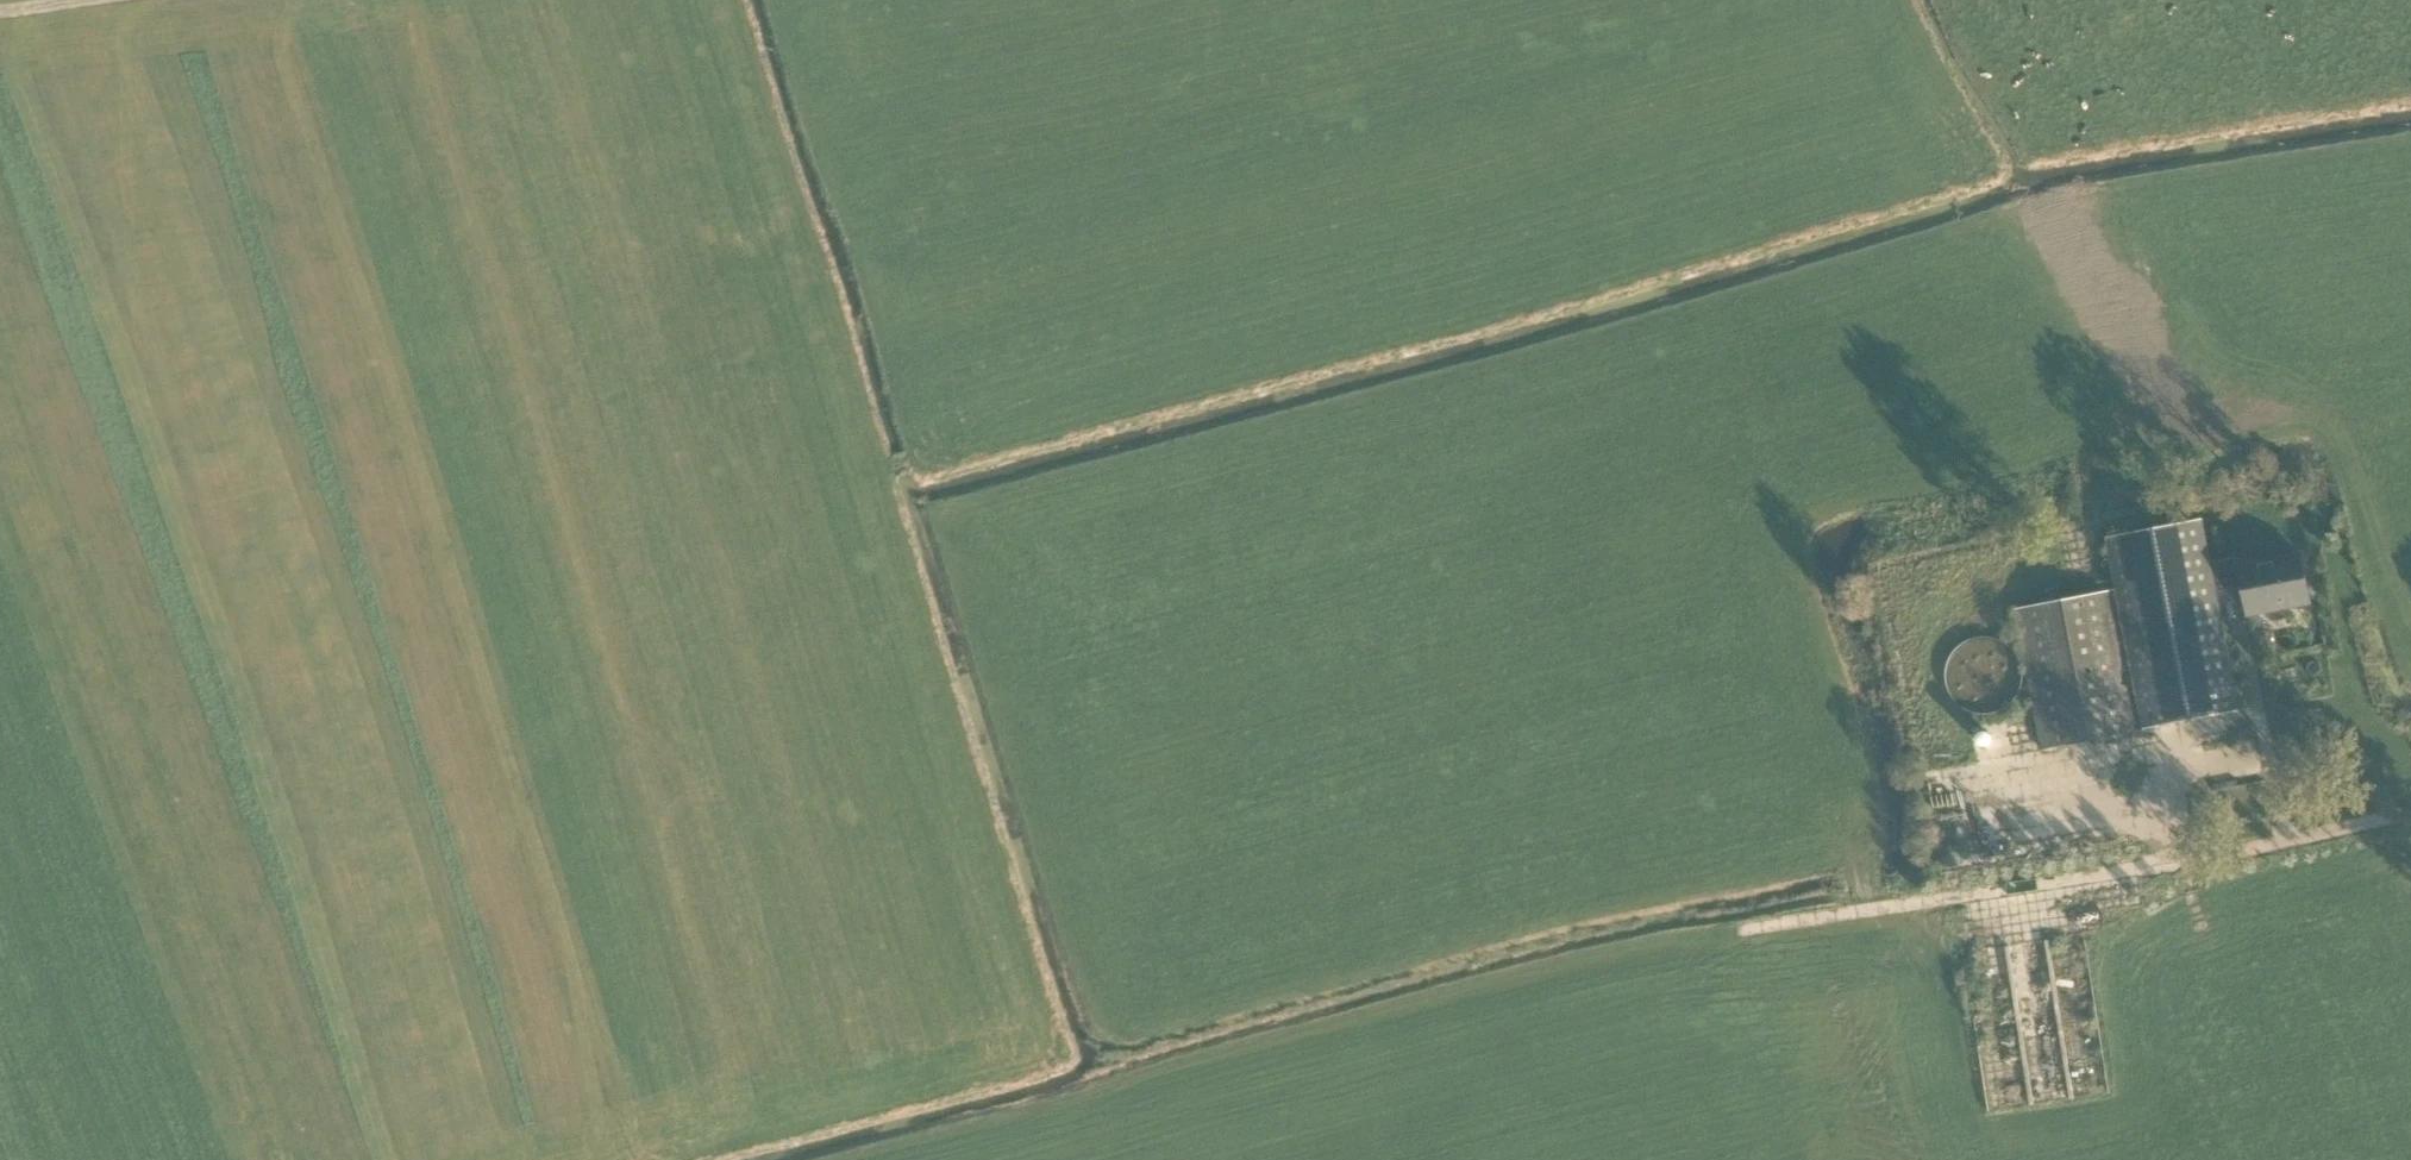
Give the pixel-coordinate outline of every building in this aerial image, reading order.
[(2239,557),(2211,562),(2202,519),(2110,538),(2136,664),(2125,666),(2110,590),(2015,609),(2042,749),(2137,731),(2128,684),(2139,682),(2148,728),(2239,710),(2215,591),(2244,585),(2250,614),(2272,610),(2275,606),(2311,599),(2302,553),(2241,565),(2239,557)] [(2304,603),(2305,635),(2321,635),(2321,603),(2304,603)]
